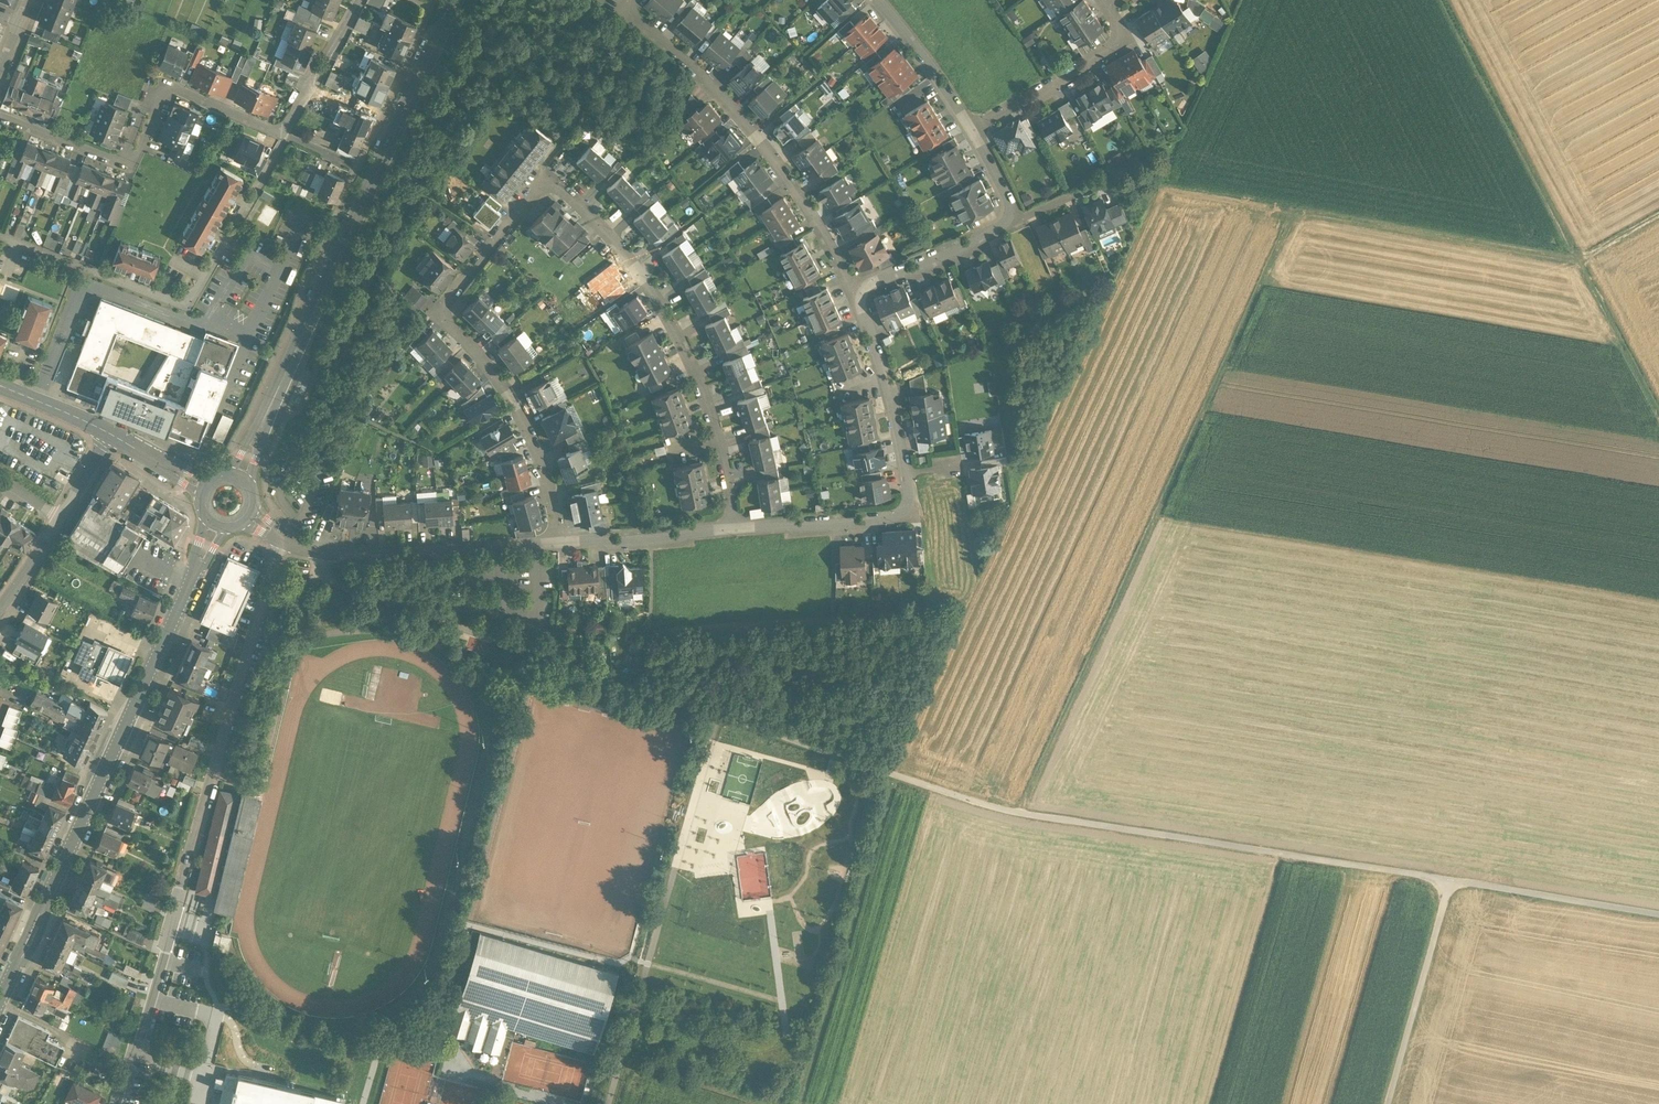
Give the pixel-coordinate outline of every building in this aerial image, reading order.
[(57,0),(48,0),(44,9),(67,18),(72,6),(57,0)] [(337,0),(318,0),(316,3),(314,2),(310,10),(321,15),(332,19),(335,11),(334,10),(338,0),(337,0)] [(367,3),(383,11),(384,11),(389,0),(369,0),(367,3)] [(646,6),(655,14),(667,0),(651,0),(646,6)] [(655,14),(664,21),(674,10),(682,1),(682,0),(667,0),(655,14)] [(682,1),(674,10),(679,14),(688,4),(683,0),(682,1)] [(818,9),(829,22),(836,16),(851,3),(851,2),(850,1),(851,0),(828,0),(818,9)] [(1050,5),(1049,6),(1050,7),(1052,5),(1058,14),(1079,0),(1046,0),(1050,5)] [(1059,14),(1080,45),(1104,29),(1084,0),(1079,0),(1059,14)] [(1176,4),(1168,2),(1167,0),(1165,2),(1162,1),(1159,3),(1159,6),(1153,9),(1170,36),(1190,22),(1178,3),(1176,4)] [(1187,5),(1194,16),(1199,17),(1206,6),(1196,0),(1188,0),(1187,5)] [(688,4),(679,14),(684,18),(693,9),(696,5),(691,1),(688,4)] [(851,3),(836,16),(841,22),(856,9),(851,3)] [(67,18),(44,9),(39,22),(46,25),(62,31),(67,18)] [(684,18),(674,30),(684,38),(702,17),(693,9),(684,18)] [(1153,9),(1138,19),(1144,28),(1142,29),(1146,35),(1147,34),(1155,45),(1157,44),(1157,45),(1158,44),(1158,43),(1165,39),(1166,39),(1166,38),(1170,36),(1153,9)] [(321,15),(310,10),(307,18),(318,23),(321,15)] [(400,18),(388,12),(381,27),(387,30),(409,40),(415,26),(400,19),(400,18)] [(867,15),(856,24),(857,24),(854,26),(846,33),(846,34),(855,45),(877,26),(867,15)] [(1213,15),(1208,25),(1221,32),(1226,22),(1213,15)] [(371,22),(359,17),(353,29),(365,35),(371,22)] [(711,25),(702,17),(684,38),(693,46),(703,34),(711,25)] [(318,23),(307,18),(304,26),(314,31),(318,23)] [(711,25),(703,34),(708,39),(719,25),(714,21),(711,25)] [(854,26),(850,21),(838,31),(843,36),(846,34),(846,33),(854,26)] [(304,26),(297,23),(293,34),(290,33),(287,41),(289,42),(308,50),(312,42),(310,41),(314,31),(304,26)] [(62,31),(46,25),(41,37),(57,43),(62,31)] [(877,26),(855,45),(864,55),(873,48),(875,47),(887,37),(877,26)] [(409,40),(387,30),(379,48),(400,57),(409,40)] [(79,43),(81,37),(71,33),(68,39),(79,43)] [(730,42),(721,34),(703,54),(712,62),(730,42)] [(308,50),(289,42),(282,59),(281,60),(294,66),(303,69),(310,51),(308,50)] [(730,42),(712,62),(721,70),(731,59),(739,49),(730,42)] [(185,53),(168,46),(159,67),(176,75),(179,69),(186,54),(185,53)] [(747,50),(742,46),(739,49),(731,59),(736,64),(736,63),(747,51),(747,50)] [(193,53),(188,64),(195,66),(202,51),(195,48),(193,53)] [(873,48),(864,55),(861,58),(865,63),(877,54),(873,48)] [(882,59),(869,69),(878,81),(881,79),(905,61),(896,49),(882,59)] [(1191,58),(1200,72),(1214,62),(1205,49),(1191,58)] [(193,53),(187,50),(185,53),(186,54),(179,69),(185,71),(188,64),(193,53)] [(736,63),(736,64),(742,70),(751,61),(751,62),(754,59),(747,51),(736,63)] [(1134,51),(1120,59),(1137,87),(1142,84),(1141,82),(1148,78),(1149,80),(1150,79),(1140,63),(1134,51)] [(865,63),(859,68),(863,73),(869,69),(882,59),(877,54),(865,63)] [(1162,73),(1152,56),(1146,59),(1156,76),(1162,73)] [(294,66),(281,60),(282,59),(277,57),(273,66),(289,72),(292,73),(294,66)] [(395,69),(371,57),(363,74),(388,85),(395,69)] [(254,62),(247,59),(240,73),(248,77),(254,62)] [(1120,59),(1107,66),(1114,79),(1124,95),(1137,87),(1120,59)] [(1146,59),(1140,63),(1150,79),(1156,76),(1146,59)] [(203,68),(198,66),(191,81),(207,89),(215,71),(218,64),(210,60),(209,60),(208,60),(206,61),(204,66),(203,68)] [(751,62),(751,61),(742,70),(730,81),(740,92),(762,73),(751,62)] [(905,61),(881,79),(887,88),(885,90),(890,96),(905,84),(916,76),(905,61)] [(22,72),(16,70),(10,85),(16,87),(22,72)] [(330,70),(323,84),(336,90),(342,76),(330,70)] [(215,71),(207,89),(223,96),(230,80),(225,78),(225,76),(215,71)] [(292,73),(289,72),(284,83),(295,88),(299,76),(292,73)] [(379,103),(388,85),(363,74),(361,73),(353,91),(360,94),(373,101),(379,103)] [(26,91),(21,89),(14,107),(24,111),(37,79),(32,76),(26,91)] [(768,76),(754,89),(758,94),(765,88),(773,81),(768,76)] [(37,79),(24,111),(35,115),(42,98),(43,98),(41,95),(46,82),(38,78),(37,79)] [(1124,95),(1114,79),(1108,82),(1112,89),(1118,98),(1124,95)] [(1101,83),(1088,90),(1101,114),(1111,108),(1115,106),(1106,92),(1101,83)] [(905,84),(890,96),(894,102),(910,91),(905,84)] [(10,85),(3,102),(14,107),(21,89),(16,87),(10,85)] [(259,91),(248,86),(247,88),(242,86),(235,101),(251,108),(259,91)] [(765,88),(758,94),(749,102),(762,117),(778,102),(765,88)] [(1118,98),(1112,89),(1106,92),(1115,106),(1111,108),(1112,110),(1122,105),(1118,98)] [(1101,114),(1088,90),(1074,98),(1083,113),(1089,123),(1092,121),(1102,115),(1101,114)] [(269,95),(259,91),(251,108),(267,115),(270,107),(273,108),(274,105),(272,104),(274,100),(268,97),(269,95)] [(131,99),(118,93),(113,106),(126,111),(131,99)] [(373,101),(360,94),(357,100),(373,108),(375,103),(372,102),(373,101)] [(53,102),(48,115),(56,118),(64,99),(55,96),(53,102)] [(696,103),(690,97),(686,106),(689,110),(696,103)] [(42,98),(35,115),(46,120),(48,115),(53,102),(43,98),(42,98)] [(886,98),(881,102),(885,108),(890,104),(886,98)] [(1069,101),(1058,108),(1059,110),(1059,109),(1066,121),(1076,115),(1069,101)] [(928,102),(905,116),(924,148),(947,134),(928,102)] [(113,106),(108,104),(107,107),(102,105),(95,121),(101,123),(119,130),(126,111),(113,106)] [(184,110),(173,105),(168,117),(180,121),(184,110)] [(707,105),(699,111),(697,108),(690,114),(692,116),(686,121),(685,126),(685,127),(683,129),(686,134),(688,132),(690,133),(691,133),(696,139),(711,127),(720,120),(720,117),(714,111),(709,105),(707,105)] [(795,105),(780,117),(784,122),(796,112),(799,110),(795,105)] [(368,125),(371,121),(341,109),(335,123),(347,128),(351,117),(368,125)] [(1059,110),(1038,122),(1051,144),(1058,140),(1065,136),(1068,134),(1072,132),(1066,121),(1059,109),(1059,110)] [(180,121),(168,117),(164,128),(182,135),(182,134),(188,137),(197,114),(184,110),(180,121)] [(784,122),(774,131),(784,142),(806,124),(796,112),(784,122)] [(1089,123),(1083,113),(1077,116),(1085,130),(1094,125),(1092,121),(1089,123)] [(368,125),(351,117),(347,128),(364,136),(368,125)] [(1027,118),(1020,122),(1030,139),(1036,135),(1027,118)] [(1019,120),(994,135),(1005,153),(1006,152),(1018,146),(1022,154),(1035,147),(1030,139),(1020,122),(1019,120)] [(119,130),(101,123),(95,121),(91,132),(103,137),(114,142),(119,130)] [(530,124),(483,183),(503,199),(550,141),(530,124)] [(711,127),(697,139),(701,144),(703,142),(715,132),(711,127)] [(182,135),(164,128),(159,139),(173,144),(169,154),(179,158),(188,137),(182,134),(182,135)] [(364,136),(347,128),(344,133),(342,139),(359,147),(364,136)] [(721,137),(707,148),(710,151),(708,152),(715,162),(717,160),(720,163),(742,144),(730,130),(721,137)] [(715,132),(703,142),(707,148),(721,137),(716,131),(715,132)] [(811,131),(797,141),(804,150),(817,140),(811,131)] [(114,142),(103,137),(100,145),(111,149),(114,142)] [(262,145),(245,137),(237,153),(254,161),(262,145)] [(353,160),(359,147),(342,139),(336,152),(353,160)] [(804,150),(794,157),(801,168),(825,151),(817,140),(804,150)] [(70,160),(27,142),(20,160),(26,162),(36,166),(47,171),(57,175),(63,177),(63,176),(70,160)] [(961,155),(956,146),(932,159),(937,169),(932,171),(935,176),(939,173),(945,183),(969,171),(964,161),(966,160),(963,154),(961,155)] [(600,156),(590,147),(576,162),(586,171),(600,156)] [(825,151),(801,168),(809,178),(819,172),(832,162),(825,151)] [(611,165),(600,156),(586,171),(597,181),(611,165)] [(26,162),(20,160),(14,174),(20,176),(26,162)] [(744,170),(735,177),(743,187),(764,171),(756,161),(744,170)] [(738,162),(725,172),(731,180),(735,177),(744,170),(738,162)] [(832,162),(819,172),(825,180),(839,171),(832,162)] [(125,182),(83,165),(75,183),(81,185),(91,189),(85,203),(96,207),(102,193),(107,196),(101,211),(112,215),(117,204),(125,182)] [(47,171),(36,166),(30,181),(41,185),(44,178),(46,179),(47,176),(45,176),(47,171)] [(621,166),(607,180),(612,185),(621,176),(626,171),(621,166)] [(220,177),(216,175),(211,184),(213,185),(211,189),(209,188),(204,197),(208,199),(204,205),(200,203),(200,204),(222,217),(230,201),(232,202),(235,196),(234,196),(243,180),(220,168),(224,171),(220,177)] [(764,171),(743,187),(750,197),(759,190),(772,181),(764,171)] [(344,181),(327,173),(318,194),(334,202),(344,181)] [(63,177),(57,175),(50,189),(64,195),(66,189),(70,179),(63,176),(63,177)] [(612,185),(606,190),(616,200),(631,186),(621,176),(612,185)] [(842,179),(820,192),(820,193),(819,194),(823,200),(826,199),(830,205),(833,203),(848,194),(851,193),(842,179)] [(963,189),(951,195),(965,221),(994,207),(980,180),(963,189)] [(75,183),(70,197),(75,199),(81,185),(75,183)] [(960,183),(948,189),(951,195),(963,189),(960,183)] [(641,196),(631,186),(616,200),(626,210),(632,205),(641,196)] [(759,190),(750,197),(745,200),(751,208),(753,207),(765,198),(759,190)] [(646,191),(632,205),(636,210),(637,209),(651,197),(646,191)] [(273,198),(263,192),(260,197),(270,203),(273,198)] [(848,194),(833,203),(837,210),(844,206),(852,201),(848,194)] [(501,206),(489,196),(485,201),(497,211),(501,206)] [(852,201),(844,206),(848,211),(859,205),(864,203),(860,196),(852,201)] [(651,197),(637,209),(641,215),(651,207),(656,203),(651,197)] [(765,198),(753,207),(758,214),(763,211),(772,205),(767,197),(765,198)] [(772,205),(763,211),(766,216),(766,219),(770,225),(792,211),(783,198),(772,205)] [(1102,200),(1084,208),(1086,212),(1085,215),(1087,220),(1090,221),(1095,234),(1113,226),(1106,209),(1102,200)] [(485,201),(484,201),(473,214),(489,227),(500,214),(497,211),(485,201)] [(573,226),(556,210),(559,207),(555,202),(532,226),(557,251),(572,235),(568,231),(573,226)] [(1120,203),(1106,209),(1113,226),(1113,228),(1128,221),(1120,203)] [(117,204),(112,215),(109,223),(116,226),(124,206),(117,204)] [(192,221),(190,225),(188,224),(183,233),(187,235),(183,241),(179,239),(179,240),(201,253),(210,237),(211,238),(214,232),(213,232),(222,217),(200,204),(199,205),(203,207),(200,213),(196,211),(191,220),(192,221)] [(848,211),(834,219),(845,237),(860,228),(869,223),(869,222),(859,205),(848,211)] [(651,207),(641,215),(634,220),(643,231),(659,218),(651,207)] [(29,214),(23,211),(18,223),(25,226),(29,214)] [(792,211),(770,225),(774,231),(776,232),(779,237),(789,231),(800,224),(792,211)] [(1072,213),(1055,221),(1066,247),(1067,251),(1084,244),(1085,244),(1080,231),(1072,213)] [(13,217),(8,227),(13,229),(17,218),(13,217)] [(668,228),(659,218),(643,231),(652,242),(659,236),(668,229),(668,228)] [(468,233),(453,220),(446,227),(452,232),(453,229),(464,238),(468,233)] [(872,220),(869,222),(869,223),(860,228),(864,235),(877,228),(872,220)] [(1066,247),(1055,221),(1043,226),(1047,236),(1042,238),(1050,256),(1056,253),(1055,252),(1066,247)] [(588,241),(583,236),(586,233),(576,223),(573,226),(568,231),(572,235),(577,240),(562,256),(567,261),(588,241)] [(674,224),(668,228),(668,229),(659,236),(663,241),(678,230),(674,224)] [(877,228),(864,235),(867,241),(877,235),(878,236),(881,234),(877,228)] [(464,238),(453,229),(452,232),(442,243),(463,260),(474,246),(464,238)] [(1095,249),(1086,229),(1080,231),(1085,244),(1084,244),(1088,252),(1095,249)] [(789,231),(779,237),(774,240),(779,248),(782,246),(794,239),(789,231)] [(683,234),(666,245),(670,251),(680,244),(686,240),(683,234)] [(867,241),(851,249),(862,268),(876,261),(888,254),(884,248),(885,248),(886,244),(885,242),(881,241),(878,236),(877,235),(867,241)] [(1050,256),(1042,238),(1036,241),(1043,259),(1050,256)] [(72,241),(67,239),(63,247),(69,250),(72,241)] [(77,239),(72,251),(78,253),(83,242),(77,239)] [(794,239),(782,246),(785,253),(797,246),(794,239)] [(1011,240),(997,246),(1002,258),(1006,268),(1007,267),(1020,261),(1011,240)] [(126,249),(120,247),(121,242),(111,266),(128,272),(127,273),(133,276),(134,274),(150,281),(159,257),(157,261),(150,258),(152,254),(142,250),(141,252),(137,251),(138,249),(128,245),(126,249)] [(820,274),(803,243),(797,246),(785,253),(780,255),(797,286),(814,277),(820,274)] [(670,251),(663,256),(671,267),(688,256),(680,244),(670,251)] [(888,254),(876,261),(881,270),(896,263),(890,252),(888,254)] [(434,254),(417,274),(438,291),(454,270),(434,254)] [(696,267),(688,256),(671,267),(679,279),(685,275),(696,267)] [(1006,268),(1002,258),(996,260),(998,264),(1004,279),(1010,276),(1007,267),(1006,268)] [(982,266),(975,268),(975,267),(967,271),(975,291),(996,282),(997,281),(991,267),(988,262),(981,265),(982,266)] [(603,298),(606,297),(621,286),(626,283),(612,264),(590,279),(603,298)] [(696,267),(685,275),(689,280),(705,269),(701,264),(696,267)] [(1004,279),(998,264),(991,267),(997,281),(996,282),(998,286),(1005,282),(1004,279)] [(705,269),(689,280),(692,286),(704,280),(710,276),(705,269)] [(814,277),(802,283),(806,290),(818,284),(814,277)] [(474,279),(462,294),(467,298),(480,283),(474,279)] [(949,279),(934,285),(945,309),(959,303),(953,289),(949,279)] [(692,286),(686,290),(693,302),(711,292),(704,280),(692,286)] [(818,284),(806,290),(809,296),(821,291),(818,284)] [(934,285),(920,291),(923,297),(931,315),(945,309),(934,285)] [(606,297),(610,303),(625,291),(621,286),(606,297)] [(967,304),(959,286),(953,289),(959,303),(960,307),(967,304)] [(905,291),(903,287),(890,292),(890,294),(900,317),(915,311),(910,300),(909,298),(910,297),(907,291),(905,291)] [(841,321),(827,289),(821,291),(809,296),(803,299),(818,331),(823,329),(836,323),(841,321)] [(416,290),(408,300),(418,308),(426,298),(416,290)] [(711,292),(693,302),(700,314),(706,310),(718,304),(711,292)] [(900,317),(890,294),(884,296),(884,295),(875,298),(889,329),(903,323),(900,317)] [(52,305),(28,296),(28,297),(32,299),(29,305),(25,304),(21,314),(23,314),(22,319),(20,318),(16,328),(20,330),(18,336),(13,334),(13,335),(37,344),(43,328),(44,328),(47,322),(45,322),(52,305)] [(488,307),(478,297),(462,313),(472,323),(488,307)] [(620,309),(610,316),(620,330),(647,312),(637,297),(620,309)] [(931,315),(923,297),(917,300),(923,314),(925,318),(931,315)] [(66,386),(97,398),(94,406),(198,446),(238,344),(206,331),(203,338),(101,298),(66,386)] [(916,298),(910,300),(915,311),(917,317),(923,314),(917,300),(916,298)] [(718,304),(706,310),(710,316),(727,307),(724,301),(718,304)] [(616,304),(606,310),(610,316),(620,309),(616,304)] [(488,307),(472,323),(482,333),(498,317),(488,307)] [(727,307),(710,316),(713,323),(725,317),(731,314),(727,307)] [(713,323),(706,326),(712,339),(731,330),(725,317),(713,323)] [(836,323),(823,329),(826,335),(839,330),(836,323)] [(421,328),(408,344),(413,348),(416,345),(427,334),(421,328)] [(442,340),(432,330),(427,334),(416,345),(425,355),(442,340)] [(731,330),(712,339),(718,351),(725,348),(737,342),(731,330)] [(501,331),(492,340),(496,345),(506,336),(501,331)] [(636,332),(625,338),(628,345),(640,339),(636,332)] [(660,349),(652,333),(640,339),(628,345),(631,351),(633,352),(636,357),(636,360),(640,368),(642,369),(645,375),(644,377),(647,383),(658,377),(671,371),(663,355),(664,355),(665,352),(663,350),(661,349),(660,348),(660,349)] [(847,334),(822,344),(836,379),(861,369),(847,334)] [(516,337),(498,350),(506,361),(524,348),(516,337)] [(737,342),(725,348),(728,354),(746,346),(743,339),(737,342)] [(442,340),(425,355),(434,365),(435,365),(444,356),(451,350),(442,340)] [(524,348),(506,361),(514,372),(532,359),(531,358),(537,354),(529,344),(524,348)] [(746,346),(728,354),(731,360),(743,356),(749,353),(746,346)] [(444,356),(435,365),(434,365),(429,370),(434,375),(439,370),(449,361),(444,356)] [(731,360),(723,363),(728,376),(748,369),(743,356),(731,360)] [(454,366),(444,375),(454,385),(470,370),(460,360),(454,366)] [(449,361),(439,370),(444,375),(454,366),(449,361)] [(535,367),(518,377),(521,383),(538,373),(535,367)] [(748,369),(728,376),(733,389),(741,386),(753,382),(748,369)] [(470,370),(454,385),(463,395),(473,386),(479,380),(470,370)] [(924,374),(910,380),(912,396),(921,395),(927,394),(924,374)] [(663,387),(658,377),(647,383),(652,392),(663,387)] [(753,382),(741,386),(744,393),(746,392),(762,386),(759,379),(753,382)] [(548,381),(527,392),(535,407),(550,400),(556,397),(548,381)] [(473,386),(463,395),(468,400),(478,391),(473,386)] [(762,386),(746,392),(744,393),(746,399),(764,393),(762,386)] [(478,391),(468,400),(461,404),(464,409),(487,397),(481,387),(478,391)] [(679,389),(654,398),(667,434),(692,425),(679,389)] [(912,396),(911,396),(914,418),(943,414),(941,399),(940,399),(939,392),(927,394),(921,395),(912,396)] [(487,397),(464,409),(472,423),(498,408),(490,395),(487,397)] [(746,399),(738,402),(742,415),(762,409),(758,396),(746,399)] [(869,399),(844,405),(851,440),(877,435),(869,399)] [(550,400),(536,407),(540,413),(552,407),(553,406),(550,400)] [(552,407),(540,413),(543,419),(555,413),(552,407)] [(543,419),(541,419),(552,441),(564,435),(575,430),(575,429),(572,423),(574,422),(569,413),(567,414),(564,408),(543,419)] [(762,409),(742,415),(746,429),(754,426),(766,422),(762,409)] [(220,414),(212,438),(223,442),(232,418),(220,414)] [(943,414),(914,418),(916,426),(914,426),(916,434),(917,434),(918,440),(946,435),(943,414)] [(773,421),(754,426),(755,433),(768,429),(774,428),(773,421)] [(507,424),(481,438),(489,453),(511,440),(515,438),(507,424)] [(585,439),(579,427),(575,429),(575,430),(564,435),(569,445),(585,439)] [(991,429),(993,447),(1005,446),(1002,427),(991,429)] [(768,429),(755,433),(757,440),(770,437),(768,429)] [(991,429),(964,433),(965,435),(967,450),(968,457),(994,453),(993,447),(991,429)] [(967,450),(965,435),(958,436),(960,451),(967,450)] [(757,440),(750,441),(753,455),(773,450),(770,437),(757,440)] [(585,439),(569,445),(571,451),(579,448),(581,452),(588,449),(585,439)] [(511,440),(489,453),(492,459),(499,455),(512,451),(517,450),(511,440)] [(869,444),(853,447),(854,454),(870,451),(869,444)] [(571,451),(565,454),(566,456),(558,459),(566,481),(578,477),(576,472),(586,468),(581,452),(579,448),(571,451)] [(870,451),(854,454),(857,469),(884,463),(883,456),(885,455),(883,448),(870,451)] [(773,450),(753,455),(756,469),(763,467),(776,464),(773,450)] [(512,451),(499,455),(501,461),(514,458),(512,451)] [(501,461),(504,475),(526,469),(522,455),(514,458),(501,461)] [(1007,458),(981,461),(982,468),(997,466),(1008,464),(1007,458)] [(124,468),(112,460),(94,491),(120,509),(133,486),(134,483),(137,478),(123,469),(124,468)] [(703,464),(677,469),(684,506),(710,501),(703,464)] [(776,464),(763,467),(764,474),(777,471),(776,464)] [(982,468),(970,470),(972,478),(971,478),(972,485),(973,485),(974,494),(1000,490),(999,479),(999,477),(998,477),(997,466),(982,468)] [(526,469),(504,475),(508,488),(521,484),(530,482),(526,469)] [(777,471),(764,474),(766,480),(779,478),(777,471)] [(881,472),(861,475),(862,482),(882,478),(881,472)] [(766,480),(758,481),(760,495),(781,492),(779,478),(766,480)] [(862,482),(861,482),(864,501),(886,498),(885,496),(890,495),(888,484),(886,484),(885,478),(882,478),(862,482)] [(599,481),(580,486),(582,493),(596,490),(601,489),(599,481)] [(153,494),(134,483),(133,486),(120,509),(138,520),(153,494)] [(521,484),(508,488),(510,494),(523,491),(521,484)] [(354,491),(340,489),(336,522),(350,524),(354,491)] [(582,493),(580,493),(581,495),(577,495),(577,494),(571,495),(572,499),(570,500),(570,502),(571,509),(598,504),(596,490),(582,493)] [(367,493),(354,491),(350,524),(363,525),(365,510),(367,511),(368,510),(368,506),(366,505),(367,493)] [(510,494),(504,496),(505,503),(512,501),(524,497),(523,491),(510,494)] [(781,492),(760,495),(762,509),(770,508),(783,506),(781,492)] [(183,513),(153,494),(138,520),(155,531),(153,534),(158,537),(157,538),(171,547),(174,543),(186,522),(187,523),(187,522),(184,513),(183,513)] [(974,494),(967,495),(969,508),(976,507),(974,494)] [(524,497),(512,501),(516,514),(537,508),(533,495),(524,497)] [(451,498),(437,499),(438,522),(452,521),(452,518),(451,498)] [(457,498),(451,498),(452,518),(459,518),(457,498)] [(437,499),(423,501),(424,520),(425,523),(438,522),(437,499)] [(410,501),(396,502),(398,525),(411,524),(411,521),(410,501)] [(416,501),(410,501),(411,521),(418,521),(416,501)] [(423,501),(416,501),(418,521),(424,520),(423,501)] [(396,502),(382,503),(383,510),(384,526),(398,525),(396,502)] [(327,503),(321,517),(328,520),(334,506),(327,503)] [(140,536),(91,504),(69,538),(102,559),(105,555),(121,565),(140,536)] [(598,504),(571,509),(573,516),(573,517),(574,518),(575,518),(576,519),(577,522),(582,521),(582,520),(585,519),(586,521),(587,521),(601,518),(601,517),(598,504)] [(783,506),(770,508),(771,515),(784,513),(783,506)] [(537,508),(516,514),(519,527),(541,521),(537,508)] [(0,518),(0,536),(1,537),(14,519),(7,514),(6,516),(2,514),(0,518)] [(606,516),(601,517),(601,518),(587,521),(589,531),(609,529),(607,520),(606,516)] [(0,539),(0,548),(5,540),(7,541),(9,539),(12,541),(23,525),(14,519),(1,537),(0,539)] [(35,533),(23,525),(12,541),(19,546),(26,550),(28,547),(26,546),(35,533)] [(915,531),(897,532),(900,565),(917,564),(916,551),(915,531)] [(885,544),(878,545),(878,549),(880,567),(900,565),(897,532),(884,533),(885,544)] [(19,546),(12,541),(7,549),(13,553),(19,546)] [(863,548),(854,548),(853,547),(841,548),(843,565),(844,581),(859,579),(859,578),(865,577),(865,570),(866,568),(866,564),(864,563),(863,548)] [(257,571),(229,558),(201,620),(212,625),(232,634),(236,625),(233,624),(257,571)] [(595,566),(586,567),(585,559),(581,560),(583,593),(587,593),(586,588),(590,588),(591,591),(595,590),(596,588),(597,588),(597,586),(595,566)] [(577,568),(567,568),(569,588),(569,590),(571,592),(575,592),(576,589),(579,589),(580,594),(583,593),(581,560),(576,560),(577,568)] [(629,569),(622,563),(619,567),(620,567),(617,570),(619,596),(632,594),(632,597),(641,596),(641,593),(639,568),(629,569)] [(617,565),(603,566),(605,585),(610,585),(611,596),(619,596),(617,570),(620,567),(619,567),(617,565)] [(843,565),(836,565),(836,581),(844,581),(843,565)] [(603,566),(595,566),(597,586),(605,585),(603,566)] [(567,568),(560,569),(562,589),(569,588),(567,568)] [(142,594),(127,587),(124,594),(139,600),(142,594)] [(53,600),(39,592),(30,609),(48,619),(53,610),(49,608),(53,600)] [(139,600),(133,612),(150,619),(158,601),(142,594),(139,600)] [(604,630),(604,618),(593,618),(593,630),(604,630)] [(47,634),(26,622),(17,638),(21,640),(39,649),(40,647),(47,634)] [(232,634),(212,625),(207,637),(233,648),(236,636),(232,634)] [(93,642),(84,638),(75,658),(84,662),(79,672),(95,679),(98,672),(110,646),(107,644),(94,639),(93,642)] [(39,649),(21,640),(15,651),(36,663),(44,650),(40,647),(39,649)] [(210,648),(192,640),(185,655),(204,665),(218,672),(221,665),(205,658),(208,651),(210,648)] [(133,653),(108,642),(107,644),(110,646),(98,672),(120,682),(133,653)] [(204,665),(185,655),(176,674),(185,679),(197,684),(198,683),(201,676),(201,672),(204,665)] [(197,684),(185,679),(183,685),(200,693),(204,686),(198,683),(197,684)] [(184,693),(184,695),(180,693),(181,691),(171,686),(163,702),(165,703),(164,706),(162,705),(155,720),(180,731),(185,718),(188,719),(191,714),(188,713),(191,705),(194,707),(198,699),(184,693)] [(59,700),(38,688),(32,699),(62,716),(65,712),(79,720),(80,718),(82,719),(84,714),(59,700)] [(85,706),(71,698),(73,694),(64,690),(59,700),(84,714),(87,710),(84,708),(85,706)] [(108,710),(90,700),(87,710),(84,714),(102,724),(108,710)] [(102,724),(84,714),(82,719),(79,725),(76,723),(71,734),(93,744),(102,724)] [(176,743),(150,731),(140,752),(160,761),(165,749),(172,752),(176,743)] [(93,744),(71,734),(64,752),(85,761),(93,744)] [(206,741),(191,734),(188,741),(204,748),(206,741)] [(199,753),(176,743),(172,752),(170,755),(174,757),(185,762),(193,765),(199,753)] [(174,757),(167,772),(178,776),(185,762),(174,757)] [(239,765),(228,762),(226,768),(237,771),(239,765)] [(162,782),(154,778),(156,775),(152,773),(154,770),(146,766),(144,769),(134,764),(127,779),(158,793),(160,788),(166,791),(170,782),(164,779),(162,782)] [(237,771),(226,768),(225,773),(236,776),(237,771)] [(197,778),(186,773),(183,779),(195,784),(197,778)] [(61,782),(58,781),(55,788),(31,777),(28,784),(69,801),(75,789),(72,787),(61,782)] [(75,782),(63,777),(61,782),(72,787),(75,782)] [(191,783),(179,778),(177,783),(188,788),(191,783)] [(69,801),(40,790),(35,802),(47,806),(44,812),(61,819),(69,801)] [(218,896),(216,908),(232,912),(259,795),(243,791),(237,818),(218,896)] [(232,817),(237,796),(221,792),(216,813),(232,817)] [(134,810),(116,802),(110,816),(130,826),(133,819),(130,818),(134,810)] [(61,819),(44,812),(41,820),(39,823),(56,831),(61,819)] [(37,816),(30,813),(28,819),(39,823),(41,820),(36,818),(37,816)] [(216,813),(197,891),(213,894),(232,817),(216,813)] [(232,817),(213,894),(218,896),(237,818),(232,817)] [(56,831),(39,823),(38,826),(35,835),(51,842),(56,831)] [(120,838),(103,830),(97,845),(117,854),(120,847),(117,846),(120,838)] [(51,842),(35,835),(29,846),(45,853),(51,842)] [(10,860),(3,857),(1,863),(7,866),(10,860)] [(39,867),(23,859),(18,871),(34,878),(39,867)] [(106,866),(90,859),(85,870),(101,877),(106,866)] [(101,877),(85,870),(80,881),(96,888),(97,886),(101,877)] [(34,878),(18,871),(13,882),(29,890),(34,878)] [(96,888),(80,881),(75,892),(91,899),(94,891),(96,888)] [(110,889),(104,886),(103,888),(97,886),(96,888),(107,894),(110,889)] [(107,894),(96,888),(94,891),(101,894),(99,896),(105,899),(107,894)] [(144,890),(139,905),(151,909),(156,895),(144,890)] [(91,899),(75,892),(69,904),(86,912),(86,911),(93,914),(98,903),(91,899)] [(0,952),(22,904),(7,896),(3,904),(1,910),(0,911),(0,952)] [(106,914),(98,911),(96,916),(104,919),(106,914)] [(99,933),(64,916),(58,929),(75,936),(85,941),(94,945),(96,939),(99,933)] [(145,934),(129,927),(125,934),(141,942),(145,934)] [(75,936),(58,929),(53,940),(69,947),(71,943),(82,947),(83,946),(82,946),(85,941),(75,936)] [(618,973),(479,931),(451,1020),(450,1022),(451,1022),(448,1030),(467,1036),(466,1041),(468,1044),(475,1046),(479,1044),(480,1040),(500,1046),(504,1032),(506,1025),(515,1028),(594,1051),(618,973)] [(103,943),(96,939),(94,945),(96,946),(100,949),(103,943)] [(69,947),(53,940),(48,951),(64,959),(69,947)] [(94,945),(85,941),(82,946),(83,946),(93,951),(96,946),(94,945)] [(64,959),(48,951),(42,962),(59,970),(64,959)] [(84,961),(77,958),(74,963),(81,967),(84,961)] [(74,963),(72,968),(79,972),(81,967),(74,963)] [(53,985),(36,977),(30,989),(48,998),(50,993),(53,985)] [(63,998),(50,993),(48,998),(63,1005),(67,1008),(76,989),(69,986),(63,998)] [(48,998),(30,989),(24,1002),(32,1006),(31,1009),(40,1013),(45,1004),(48,998)] [(63,1005),(48,998),(45,1004),(58,1010),(59,1007),(61,1008),(63,1005)] [(50,1031),(18,1015),(6,1041),(23,1049),(55,1065),(64,1047),(47,1038),(50,1031)] [(61,1018),(55,1015),(51,1023),(57,1026),(61,1018)] [(515,1028),(506,1025),(504,1032),(513,1035),(515,1028)] [(6,1041),(0,1053),(0,1063),(13,1069),(16,1063),(23,1049),(6,1041)] [(603,1065),(592,1062),(589,1074),(600,1077),(603,1065)] [(0,1063),(0,1077),(4,1079),(21,1087),(22,1085),(27,1088),(32,1086),(35,1080),(13,1069),(0,1063)] [(40,1074),(19,1064),(16,1063),(13,1069),(35,1080),(36,1080),(40,1074)] [(226,1067),(225,1074),(219,1073),(217,1079),(223,1081),(218,1103),(342,1103),(344,1096),(312,1088),(226,1067)] [(73,1081),(65,1097),(78,1103),(94,1103),(99,1094),(73,1081)]
